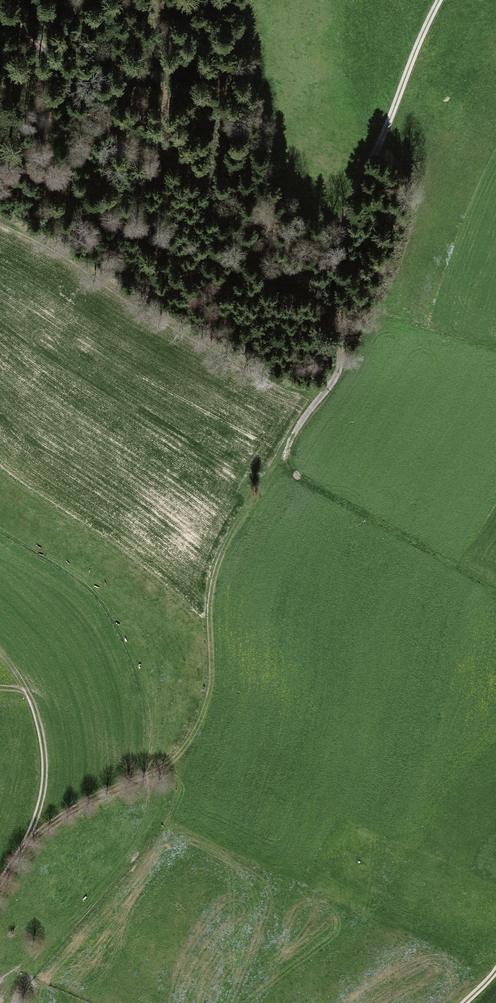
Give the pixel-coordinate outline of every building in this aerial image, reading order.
[(320,382),(310,379),(308,387),(318,389),(320,382)]
